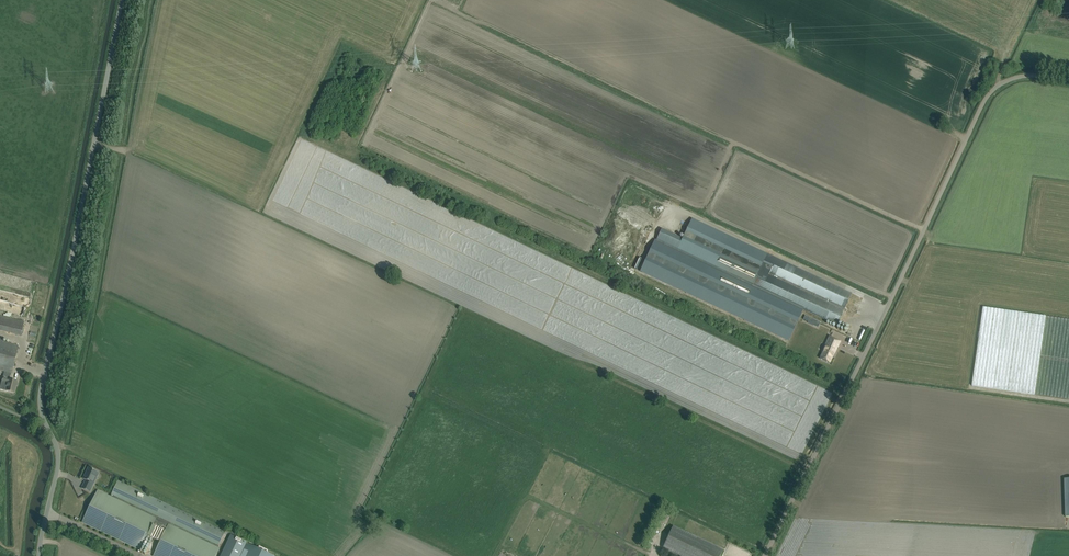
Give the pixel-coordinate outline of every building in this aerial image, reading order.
[(766,253),(693,219),(678,251),(751,285),(766,253)] [(656,241),(641,272),(787,340),(800,313),(802,309),(753,286),(751,285),(678,251),(656,241)] [(768,254),(753,286),(802,309),(836,325),(851,293),(768,254)] [(972,386),(1068,399),(1068,319),(983,307),(972,386)] [(851,309),(850,311),(865,317),(866,315),(851,309)] [(21,335),(24,322),(0,315),(0,329),(21,335)] [(813,316),(812,320),(822,324),(824,320),(813,316)] [(820,358),(829,363),(834,353),(834,354),(840,341),(829,336),(822,352),(823,352),(820,358)] [(11,373),(18,345),(0,341),(0,371),(11,373)] [(0,387),(0,389),(5,391),(14,393),(16,381),(7,379),(2,377),(1,382),(0,387)] [(93,483),(98,472),(88,468),(83,479),(85,480),(81,488),(90,492),(94,484),(93,483)] [(225,533),(117,481),(110,496),(99,491),(84,523),(139,550),(146,535),(159,541),(155,548),(158,550),(155,555),(214,555),(225,533)] [(663,547),(681,555),(720,555),(723,550),(673,526),(663,547)] [(221,555),(241,555),(246,544),(247,543),(231,535),(221,555)] [(246,544),(241,555),(272,555),(246,544)]
